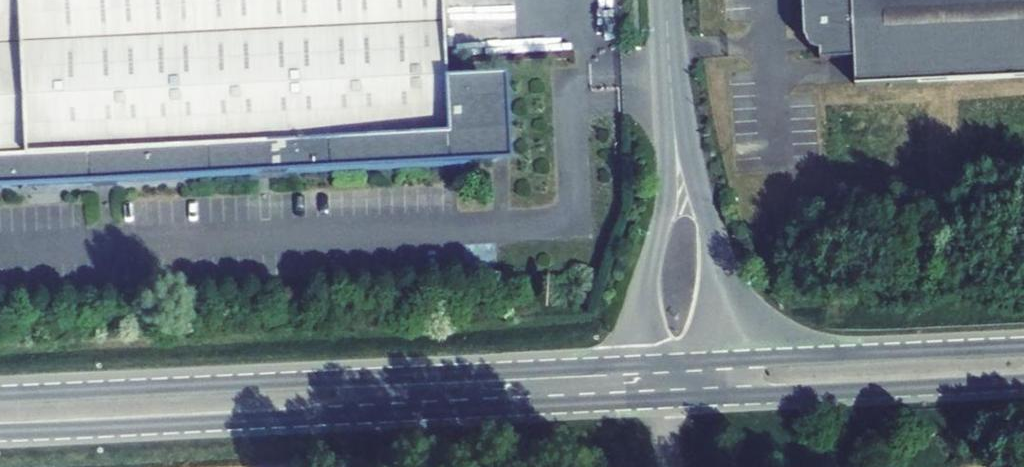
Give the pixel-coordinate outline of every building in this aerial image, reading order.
[(462,0),(0,0),(0,187),(503,163),(499,75),(466,77),(462,0)] [(800,37),(801,37),(802,39),(803,43),(805,46),(807,48),(810,50),(814,51),(815,51),(815,59),(848,58),(849,85),(1023,77),(1023,0),(798,0),(800,37)]
